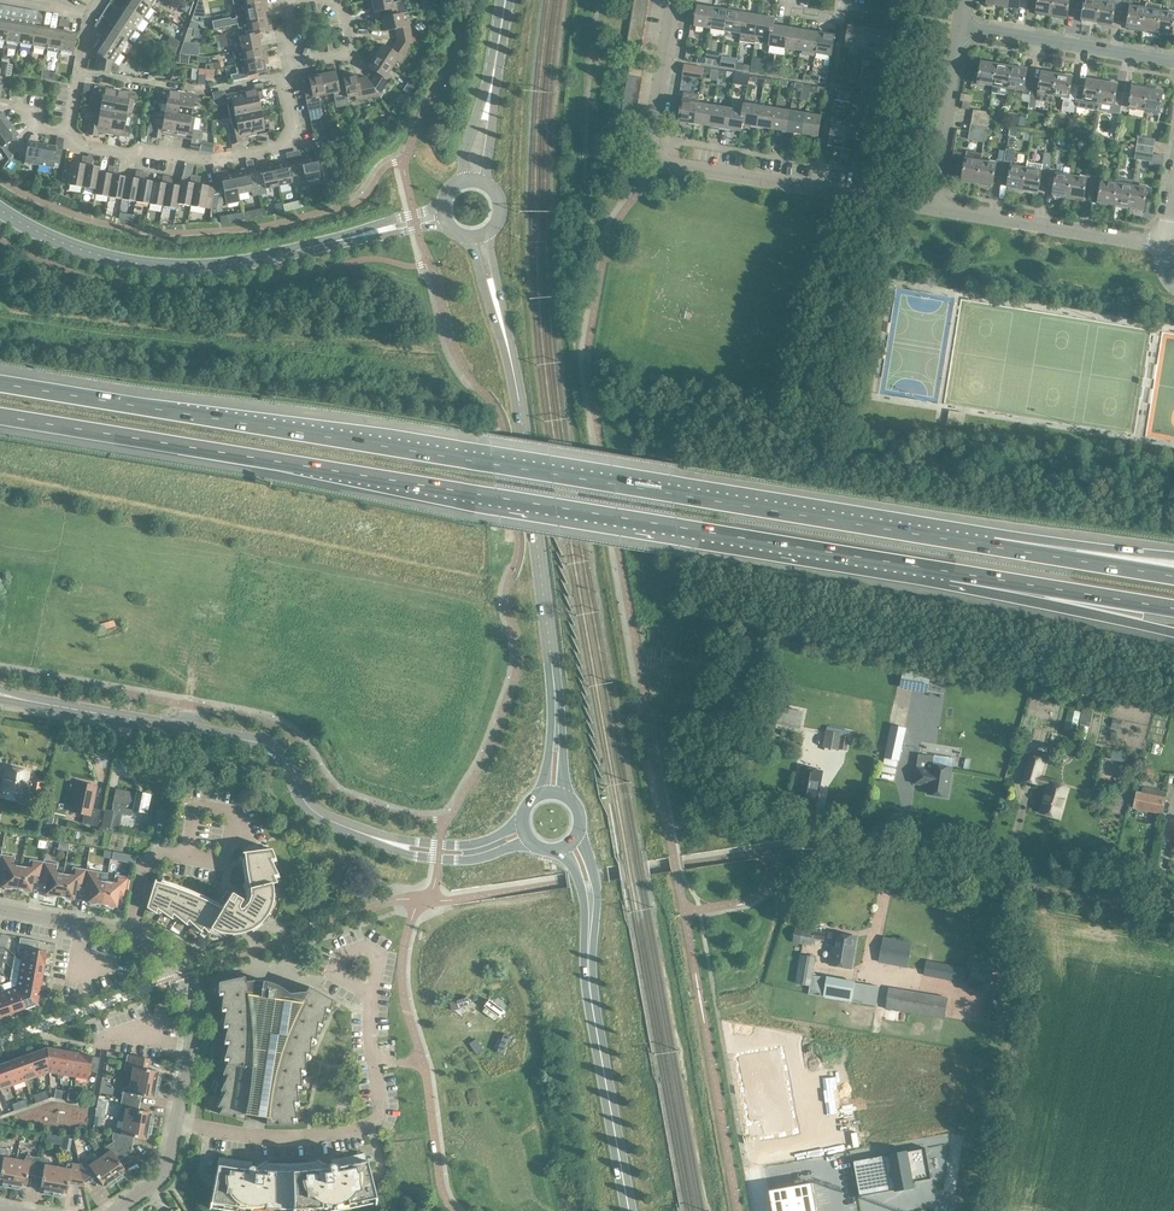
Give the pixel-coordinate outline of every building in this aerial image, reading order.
[(144,19),(151,7),(140,0),(130,0),(125,7),(144,19)] [(193,17),(206,18),(202,0),(199,0),(193,17)] [(235,13),(267,6),(266,1),(262,1),(262,0),(233,0),(235,13)] [(371,0),(374,14),(384,12),(385,19),(402,15),(407,14),(404,2),(392,4),(392,0),(373,0),(371,0)] [(1002,7),(1019,10),(1020,0),(1003,0),(1002,7)] [(1051,17),(1054,0),(1027,0),(1027,1),(1038,3),(1035,15),(1051,17)] [(1051,17),(1066,20),(1068,10),(1075,11),(1077,0),(1054,0),(1051,17)] [(1096,25),(1100,2),(1090,0),(1077,0),(1075,11),(1083,12),(1081,22),(1096,25)] [(1121,18),(1124,0),(1100,0),(1100,2),(1096,25),(1111,27),(1113,17),(1121,18)] [(1141,32),(1145,9),(1132,7),(1133,0),(1124,0),(1121,18),(1128,20),(1126,30),(1141,32)] [(186,13),(190,7),(184,3),(180,9),(186,13)] [(214,30),(237,25),(266,19),(265,12),(268,12),(267,6),(235,13),(236,19),(231,20),(231,18),(222,20),(212,22),(212,23),(214,30)] [(647,15),(648,8),(633,6),(632,13),(647,15)] [(710,29),(714,8),(698,6),(695,27),(710,29)] [(144,19),(125,7),(118,19),(136,31),(144,19)] [(725,32),(729,11),(714,8),(710,29),(725,32)] [(1156,35),(1160,11),(1145,9),(1141,32),(1156,35)] [(110,30),(128,42),(136,31),(118,19),(116,22),(113,20),(115,17),(105,10),(100,17),(103,19),(100,23),(106,28),(106,27),(110,30)] [(741,34),(744,13),(729,11),(725,32),(741,34)] [(1173,38),(1173,14),(1160,11),(1156,35),(1173,38)] [(645,23),(647,15),(632,13),(631,21),(645,23)] [(756,37),(759,16),(744,13),(741,34),(756,37)] [(397,41),(412,44),(413,43),(408,22),(404,23),(402,15),(385,19),(383,19),(385,33),(395,31),(397,41)] [(770,47),(774,18),(759,16),(756,37),(770,39),(769,47),(770,47)] [(785,49),(788,28),(774,26),(775,18),(774,18),(770,47),(785,49)] [(266,19),(237,25),(240,38),(262,34),(272,32),(271,26),(268,26),(266,19)] [(366,29),(376,28),(375,20),(365,21),(366,29)] [(9,22),(0,21),(0,43),(5,44),(9,22)] [(644,30),(645,23),(631,21),(630,28),(644,30)] [(19,47),(22,24),(9,22),(5,44),(19,47)] [(32,49),(36,27),(22,24),(19,47),(32,49)] [(846,46),(861,49),(865,29),(849,26),(846,46)] [(45,51),(49,29),(36,27),(32,49),(45,51)] [(643,38),(644,30),(630,28),(629,36),(643,38)] [(800,52),(803,31),(788,28),(785,49),(800,52)] [(59,54),(63,31),(49,29),(45,51),(59,54)] [(861,49),(876,51),(880,31),(865,29),(861,49)] [(103,42),(121,54),(128,42),(110,30),(103,42)] [(77,34),(63,31),(59,54),(74,56),(77,34)] [(815,54),(819,34),(803,31),(800,52),(815,54)] [(895,33),(880,31),(876,51),(892,54),(895,33)] [(216,43),(226,41),(225,34),(213,37),(214,43),(216,43)] [(262,34),(240,38),(243,51),(261,47),(259,40),(263,40),(262,34)] [(819,34),(815,54),(831,57),(834,36),(819,34)] [(695,35),(694,45),(704,46),(705,36),(695,35)] [(642,45),(643,38),(629,36),(628,43),(642,45)] [(400,63),(412,44),(397,41),(391,51),(382,45),(380,48),(378,47),(376,48),(372,55),(391,68),(396,61),(400,63)] [(121,54),(103,42),(95,53),(98,55),(97,64),(100,66),(99,71),(117,74),(118,68),(113,65),(121,54)] [(641,53),(642,45),(628,43),(626,50),(641,53)] [(733,55),(735,47),(725,45),(724,53),(733,55)] [(235,66),(267,59),(266,54),(262,54),(261,47),(243,51),(232,53),(235,66)] [(154,49),(150,56),(154,59),(156,60),(160,54),(154,49)] [(387,74),(391,68),(372,55),(367,61),(368,64),(369,65),(367,68),(376,73),(369,83),(379,97),(392,77),(387,74)] [(154,59),(151,64),(154,66),(153,68),(157,71),(162,64),(156,60),(154,59)] [(267,59),(235,66),(238,79),(267,73),(265,65),(268,64),(267,59)] [(644,70),(645,62),(631,60),(629,68),(644,70)] [(993,86),(997,63),(981,60),(977,83),(993,86)] [(13,65),(1,63),(0,69),(0,73),(0,76),(11,78),(13,65)] [(997,63),(993,86),(992,93),(1007,95),(1007,94),(1012,65),(997,63)] [(693,75),(694,66),(684,64),(683,74),(693,75)] [(1027,68),(1012,65),(1007,94),(1014,95),(1015,90),(1023,91),(1022,95),(1030,96),(1033,78),(1025,77),(1027,68)] [(751,66),(750,71),(766,74),(767,69),(751,66)] [(643,77),(644,70),(629,68),(628,75),(643,77)] [(205,78),(206,70),(198,69),(198,77),(205,78)] [(1040,80),(1033,78),(1030,96),(1030,99),(1037,100),(1037,101),(1052,103),(1053,96),(1057,73),(1042,70),(1040,80)] [(322,75),(326,95),(334,94),(337,108),(350,105),(348,98),(345,81),(337,83),(335,73),(322,75)] [(1072,75),(1057,73),(1053,96),(1061,97),(1061,100),(1063,100),(1062,111),(1074,113),(1075,104),(1078,86),(1071,85),(1072,75)] [(326,95),(322,75),(309,78),(311,88),(305,89),(309,111),(322,109),(320,97),(326,95)] [(379,97),(369,83),(359,85),(356,75),(344,78),(345,81),(348,98),(355,97),(356,102),(379,97)] [(641,85),(643,77),(628,75),(627,83),(641,85)] [(1085,87),(1078,86),(1075,104),(1082,105),(1083,101),(1099,104),(1103,80),(1087,78),(1085,87)] [(840,80),(839,86),(855,89),(856,81),(849,79),(848,82),(840,80)] [(1113,110),(1120,111),(1123,94),(1116,92),(1117,83),(1103,80),(1099,104),(1113,106),(1113,110)] [(253,85),(255,90),(261,89),(262,91),(265,90),(263,83),(253,85)] [(640,93),(641,85),(627,83),(626,90),(640,93)] [(794,88),(810,91),(811,85),(795,83),(794,88)] [(811,85),(810,91),(817,92),(826,94),(826,88),(811,85)] [(1131,95),(1123,94),(1120,111),(1127,113),(1128,109),(1144,111),(1148,88),(1132,85),(1131,95)] [(114,113),(118,91),(96,87),(95,94),(99,95),(103,96),(101,110),(114,113)] [(1148,88),(1144,111),(1159,114),(1163,90),(1148,88)] [(248,114),(261,111),(258,98),(263,97),(262,91),(261,89),(255,90),(244,93),(248,114)] [(835,100),(850,102),(852,92),(837,89),(835,100)] [(165,113),(178,115),(182,93),(164,90),(163,98),(167,99),(165,113)] [(639,100),(640,93),(626,90),(625,98),(639,100)] [(118,91),(114,113),(127,115),(127,114),(132,115),(135,94),(118,91)] [(854,92),(853,102),(868,105),(870,95),(854,92)] [(178,115),(191,117),(193,103),(198,104),(200,96),(182,93),(178,115)] [(235,116),(248,114),(244,93),(227,96),(228,104),(232,103),(235,116)] [(695,124),(699,103),(700,95),(684,93),(679,121),(695,124)] [(638,108),(639,100),(625,98),(624,105),(638,108)] [(970,103),(963,101),(961,109),(969,110),(970,103)] [(710,126),(714,106),(699,103),(695,124),(710,126)] [(741,132),(745,104),(743,111),(729,108),(725,129),(741,132)] [(757,127),(760,106),(745,104),(741,132),(742,124),(757,127)] [(637,115),(638,108),(624,105),(622,113),(637,115)] [(725,129),(729,108),(714,106),(710,126),(725,129)] [(772,129),(776,109),(760,106),(757,127),(772,129)] [(787,132),(791,111),(776,109),(772,129),(787,132)] [(110,135),(114,113),(101,110),(98,123),(91,121),(88,136),(97,137),(98,133),(110,135)] [(973,110),(972,118),(990,120),(991,113),(973,110)] [(261,111),(248,114),(253,136),(270,133),(269,125),(264,126),(261,111)] [(802,135),(806,114),(791,111),(787,132),(802,135)] [(11,124),(3,113),(1,114),(0,113),(0,131),(11,124)] [(114,113),(110,135),(128,138),(129,130),(124,129),(127,115),(114,113)] [(178,115),(165,113),(163,127),(156,126),(153,138),(161,140),(161,135),(174,137),(178,115)] [(636,122),(637,115),(622,113),(621,120),(636,123),(636,122)] [(248,114),(235,116),(238,129),(229,131),(233,146),(242,144),(241,139),(253,136),(248,114)] [(806,114),(802,135),(818,137),(821,116),(806,114)] [(191,117),(178,115),(174,137),(192,140),(190,152),(199,153),(203,132),(194,130),(196,118),(191,117)] [(972,118),(971,125),(988,128),(990,120),(972,118)] [(0,131),(0,148),(1,148),(9,160),(16,152),(21,143),(16,136),(18,135),(11,124),(0,131)] [(359,139),(368,137),(364,124),(355,127),(359,139)] [(829,146),(845,148),(848,128),(833,125),(829,146)] [(987,135),(988,128),(971,125),(970,132),(987,135)] [(864,130),(848,128),(845,148),(860,151),(864,130)] [(1137,137),(1136,145),(1153,148),(1155,140),(1137,137)] [(214,142),(215,152),(224,150),(223,141),(214,142)] [(39,166),(42,144),(29,142),(29,144),(21,143),(16,152),(20,155),(19,158),(26,159),(26,163),(39,166)] [(42,144),(39,166),(52,168),(52,164),(60,165),(62,150),(55,149),(56,147),(42,144)] [(1152,155),(1153,148),(1136,145),(1135,152),(1152,155)] [(1007,189),(1023,192),(1026,169),(1018,167),(1019,165),(1015,164),(1016,162),(1015,160),(1016,151),(1006,149),(1004,161),(1001,179),(1009,180),(1007,189)] [(977,184),(981,161),(982,154),(967,151),(962,182),(977,184)] [(1039,185),(1047,187),(1050,169),(1052,153),(1044,152),(1042,164),(1028,162),(1026,169),(1023,192),(1037,194),(1039,185)] [(1151,162),(1152,155),(1135,152),(1134,160),(1151,162)] [(69,185),(83,188),(88,159),(83,158),(81,165),(73,163),(73,165),(66,164),(62,183),(69,184),(69,185)] [(303,162),(295,164),(300,186),(308,185),(307,181),(320,178),(316,158),(302,160),(303,162)] [(83,188),(96,190),(100,172),(100,168),(92,167),(93,160),(88,159),(83,188)] [(256,172),(255,172),(252,160),(245,161),(247,168),(240,169),(241,173),(235,174),(239,194),(252,192),(253,197),(260,195),(256,172)] [(996,163),(981,161),(977,184),(992,187),(994,178),(1001,179),(1004,161),(997,160),(996,163)] [(289,163),(275,166),(279,187),(291,184),(292,188),(300,186),(295,164),(289,165),(289,163)] [(256,172),(260,195),(261,196),(267,194),(266,189),(279,187),(275,166),(262,169),(262,171),(256,172)] [(1098,205),(1113,207),(1117,183),(1102,181),(1104,167),(1097,166),(1095,176),(1092,194),(1099,195),(1098,205)] [(239,194),(235,174),(227,176),(227,171),(221,172),(220,167),(212,168),(214,181),(215,181),(217,190),(218,195),(215,195),(213,208),(216,208),(219,195),(225,193),(228,204),(241,201),(239,194)] [(95,196),(109,198),(114,168),(109,168),(108,174),(100,172),(96,190),(95,196)] [(123,200),(127,177),(118,176),(119,169),(114,168),(109,198),(123,200)] [(1052,197),(1068,200),(1072,176),(1056,173),(1057,170),(1050,169),(1047,187),(1054,188),(1052,197)] [(127,177),(123,200),(136,203),(141,173),(137,172),(135,179),(127,177)] [(150,205),(154,182),(145,181),(146,174),(141,173),(136,203),(150,205)] [(1087,179),(1072,176),(1068,200),(1083,202),(1084,193),(1092,194),(1095,176),(1088,175),(1087,179)] [(181,182),(180,187),(178,204),(191,207),(195,184),(196,177),(191,176),(190,183),(181,182)] [(154,182),(150,205),(163,208),(168,178),(163,177),(162,184),(154,182)] [(201,178),(196,177),(195,184),(191,207),(205,209),(205,208),(212,209),(212,208),(213,208),(215,195),(218,195),(217,190),(209,188),(209,187),(200,186),(201,178)] [(178,204),(180,187),(172,186),(173,179),(168,178),(163,208),(177,210),(178,204)] [(1128,210),(1132,186),(1133,180),(1118,178),(1117,183),(1113,207),(1128,210)] [(1132,186),(1128,210),(1143,213),(1147,188),(1132,186)] [(78,208),(78,209),(91,212),(93,203),(80,200),(78,208)] [(283,205),(285,212),(302,207),(301,201),(283,205)] [(253,219),(256,218),(258,218),(263,217),(264,217),(262,209),(250,211),(252,219),(253,219)] [(232,671),(246,673),(247,667),(233,664),(232,671)] [(904,666),(900,688),(928,693),(931,671),(904,666)] [(776,724),(800,729),(804,712),(779,707),(776,724)] [(943,737),(947,721),(924,715),(920,731),(943,737)] [(1113,719),(1111,727),(1121,729),(1122,720),(1113,719)] [(892,725),(884,757),(885,758),(899,761),(900,761),(907,728),(892,725)] [(769,729),(762,728),(760,736),(768,737),(769,729)] [(826,731),(823,747),(839,750),(839,749),(841,736),(842,734),(830,731),(826,731)] [(1127,763),(1130,752),(1114,749),(1111,760),(1127,763)] [(1031,756),(1024,780),(1038,784),(1038,783),(1048,786),(1049,783),(1051,783),(1052,779),(1041,776),(1045,760),(1031,756)] [(948,797),(953,767),(932,763),(931,769),(916,766),(914,783),(928,786),(927,794),(948,797)] [(1153,778),(1155,770),(1141,765),(1139,773),(1153,778)] [(39,795),(41,783),(28,781),(30,772),(5,767),(0,794),(0,797),(24,801),(26,790),(30,791),(30,793),(39,795)] [(818,802),(823,778),(824,771),(803,767),(797,798),(818,802)] [(101,810),(92,808),(97,786),(77,782),(71,813),(84,816),(83,824),(97,827),(101,810)] [(1048,786),(1040,812),(1061,818),(1069,789),(1051,783),(1049,783),(1048,786)] [(1146,811),(1163,814),(1167,792),(1143,787),(1142,793),(1137,792),(1133,808),(1146,811)] [(114,804),(112,811),(104,809),(101,828),(118,832),(122,813),(126,814),(128,807),(134,808),(134,810),(146,813),(150,795),(138,792),(138,794),(116,789),(114,804)] [(42,822),(54,824),(56,813),(45,811),(42,822)] [(65,828),(56,825),(53,837),(62,839),(65,828)] [(247,931),(252,929),(254,928),(257,926),(258,925),(260,923),(262,921),(263,920),(265,917),(267,915),(268,912),(270,909),(271,906),(272,903),(272,900),(273,897),(273,896),(273,893),(273,890),(273,887),(272,884),(281,881),(274,866),(278,865),(271,849),(244,852),(246,871),(250,896),(248,902),(246,905),(244,907),(240,909),(239,906),(243,899),(232,892),(231,894),(227,891),(221,901),(225,904),(222,908),(206,900),(190,893),(173,887),(155,881),(147,907),(147,908),(156,913),(158,909),(171,918),(173,914),(186,925),(189,920),(201,931),(203,927),(209,933),(211,928),(214,930),(217,931),(220,932),(223,933),(226,934),(227,934),(231,934),(234,934),(237,934),(238,934),(241,933),(243,933),(246,932),(247,931)] [(21,866),(14,865),(15,857),(1,854),(0,860),(0,872),(5,873),(2,887),(5,887),(5,890),(15,889),(17,889),(21,866)] [(41,880),(44,862),(30,859),(29,868),(21,866),(17,889),(19,890),(28,894),(29,891),(32,892),(34,878),(41,880)] [(60,897),(64,874),(56,873),(58,864),(44,862),(41,880),(47,881),(45,894),(48,895),(48,897),(58,897),(60,897)] [(83,887),(87,870),(73,867),(71,875),(64,874),(60,897),(62,897),(71,902),(72,899),(74,900),(77,886),(83,887)] [(102,905),(106,882),(99,880),(101,872),(87,870),(83,887),(90,888),(88,902),(90,902),(90,905),(100,904),(102,905)] [(106,882),(102,905),(104,905),(113,909),(114,907),(117,907),(119,894),(126,895),(129,877),(115,875),(114,883),(106,882)] [(824,941),(826,932),(796,927),(793,942),(812,945),(813,939),(824,941)] [(830,965),(853,969),(858,937),(829,932),(827,944),(833,945),(830,965)] [(878,963),(908,968),(912,943),(883,937),(878,963)] [(23,952),(21,961),(45,965),(47,952),(38,950),(39,941),(20,938),(17,951),(23,952)] [(970,966),(971,957),(936,951),(935,960),(970,966)] [(823,998),(827,978),(812,975),(815,957),(800,955),(795,984),(809,986),(808,995),(823,998)] [(976,959),(972,979),(968,978),(966,989),(982,992),(984,981),(990,982),(994,963),(976,959)] [(964,983),(967,968),(927,960),(924,975),(964,983)] [(42,978),(45,965),(21,961),(19,974),(42,978)] [(40,991),(42,978),(19,974),(17,986),(40,991)] [(245,977),(219,982),(219,993),(223,992),(222,1009),(226,1008),(223,1025),(228,1025),(224,1041),(229,1041),(227,1048),(224,1058),(229,1058),(223,1074),(228,1074),(222,1090),(226,1091),(219,1106),(223,1107),(219,1114),(245,1121),(249,1103),(251,1085),(253,1067),(254,1048),(253,1030),(251,1013),(249,995),(245,977)] [(266,981),(263,981),(260,997),(272,999),(270,1012),(274,1012),(272,1024),(287,1030),(285,1035),(279,1052),(274,1070),(271,1088),(268,1105),(266,1124),(293,1125),(291,1117),(296,1117),(293,1101),(298,1101),(296,1085),(301,1085),(300,1068),(304,1069),(304,1060),(309,1061),(310,1045),(314,1046),(316,1030),(320,1031),(323,1015),(327,1017),(332,999),(309,986),(306,992),(289,993),(288,992),(287,991),(284,989),(283,988),(280,987),(277,985),(274,984),(269,982),(266,981)] [(852,1002),(876,1006),(879,987),(869,985),(855,982),(852,1002)] [(17,986),(4,991),(13,1013),(25,1009),(17,986)] [(38,1004),(40,991),(17,986),(25,1009),(38,1004)] [(946,997),(889,988),(885,1009),(945,1019),(948,998),(945,997),(946,997)] [(13,1013),(4,991),(0,992),(0,1016),(1,1017),(13,1013)] [(988,992),(983,1018),(995,1021),(1000,994),(988,992)] [(451,1002),(453,1010),(473,1004),(470,996),(451,1002)] [(489,1000),(485,1007),(502,1019),(506,1012),(489,1000)] [(504,1035),(498,1052),(505,1054),(511,1037),(504,1035)] [(470,1060),(466,1046),(461,1048),(465,1062),(470,1060)] [(782,1046),(736,1054),(748,1124),(758,1123),(761,1138),(797,1132),(782,1046)] [(50,1072),(48,1048),(30,1054),(37,1077),(50,1072)] [(62,1075),(66,1051),(48,1048),(50,1072),(58,1074),(58,1078),(62,1079),(61,1074),(62,1075)] [(75,1077),(79,1053),(66,1051),(62,1075),(75,1077)] [(79,1053),(75,1077),(88,1079),(93,1056),(79,1053)] [(37,1077),(30,1054),(17,1059),(25,1081),(37,1077)] [(131,1080),(160,1085),(161,1078),(158,1075),(159,1071),(143,1068),(145,1058),(127,1055),(125,1069),(132,1072),(131,1080)] [(5,1063),(13,1085),(25,1081),(17,1059),(5,1063)] [(5,1063),(0,1065),(0,1087),(1,1090),(13,1085),(5,1063)] [(158,1093),(160,1085),(131,1080),(130,1088),(124,1088),(122,1100),(137,1102),(138,1095),(154,1098),(155,1094),(158,1093)] [(56,1090),(55,1098),(61,1099),(63,1091),(56,1090)] [(40,1093),(43,1101),(49,1099),(46,1091),(40,1093)] [(43,1101),(40,1093),(34,1095),(36,1103),(43,1101)] [(75,1095),(74,1102),(81,1103),(83,1096),(75,1095)] [(960,1097),(958,1107),(970,1110),(972,1100),(960,1097)] [(19,1102),(21,1109),(28,1106),(25,1100),(19,1102)] [(135,1110),(137,1102),(122,1100),(120,1111),(125,1114),(124,1121),(152,1126),(154,1119),(151,1116),(151,1113),(135,1110)] [(21,1109),(19,1102),(13,1104),(15,1111),(21,1109)] [(112,1140),(114,1141),(128,1150),(130,1136),(146,1139),(147,1135),(151,1134),(152,1126),(124,1121),(122,1129),(114,1130),(112,1140)] [(11,1140),(18,1141),(20,1133),(13,1132),(11,1140)] [(128,1150),(114,1141),(105,1148),(107,1153),(100,1158),(117,1182),(123,1177),(123,1173),(126,1171),(117,1158),(128,1150)] [(12,1188),(17,1159),(9,1158),(9,1150),(0,1148),(0,1166),(2,1166),(0,1178),(0,1182),(3,1183),(4,1187),(12,1188)] [(889,1155),(853,1161),(859,1192),(860,1196),(895,1190),(895,1191),(897,1191),(896,1189),(905,1188),(913,1186),(913,1188),(915,1188),(913,1182),(931,1179),(926,1148),(908,1151),(908,1150),(906,1150),(907,1151),(890,1154),(890,1153),(889,1154),(889,1155)] [(328,1168),(329,1171),(325,1171),(325,1169),(323,1166),(321,1164),(317,1163),(317,1162),(292,1163),(267,1163),(267,1165),(264,1165),(261,1168),(260,1171),(260,1173),(256,1173),(256,1169),(256,1168),(256,1167),(255,1167),(255,1166),(254,1166),(253,1165),(252,1165),(252,1162),(244,1161),(219,1157),(209,1210),(211,1210),(211,1208),(230,1210),(335,1210),(349,1209),(375,1203),(376,1206),(378,1205),(364,1153),(340,1159),(332,1160),(333,1163),(331,1163),(330,1164),(329,1165),(329,1166),(328,1167),(328,1168)] [(29,1171),(36,1172),(39,1158),(27,1155),(25,1161),(17,1159),(12,1188),(19,1189),(22,1186),(26,1187),(29,1171)] [(46,1194),(53,1196),(58,1167),(51,1165),(50,1160),(39,1158),(36,1172),(43,1174),(41,1190),(44,1190),(46,1194)] [(80,1165),(83,1181),(95,1173),(104,1186),(107,1184),(111,1186),(117,1182),(100,1158),(94,1162),(90,1158),(80,1165)] [(83,1181),(80,1165),(68,1163),(66,1168),(58,1167),(53,1196),(61,1197),(63,1194),(67,1194),(70,1178),(83,1181)] [(769,1190),(773,1210),(817,1210),(812,1182),(769,1190)]
